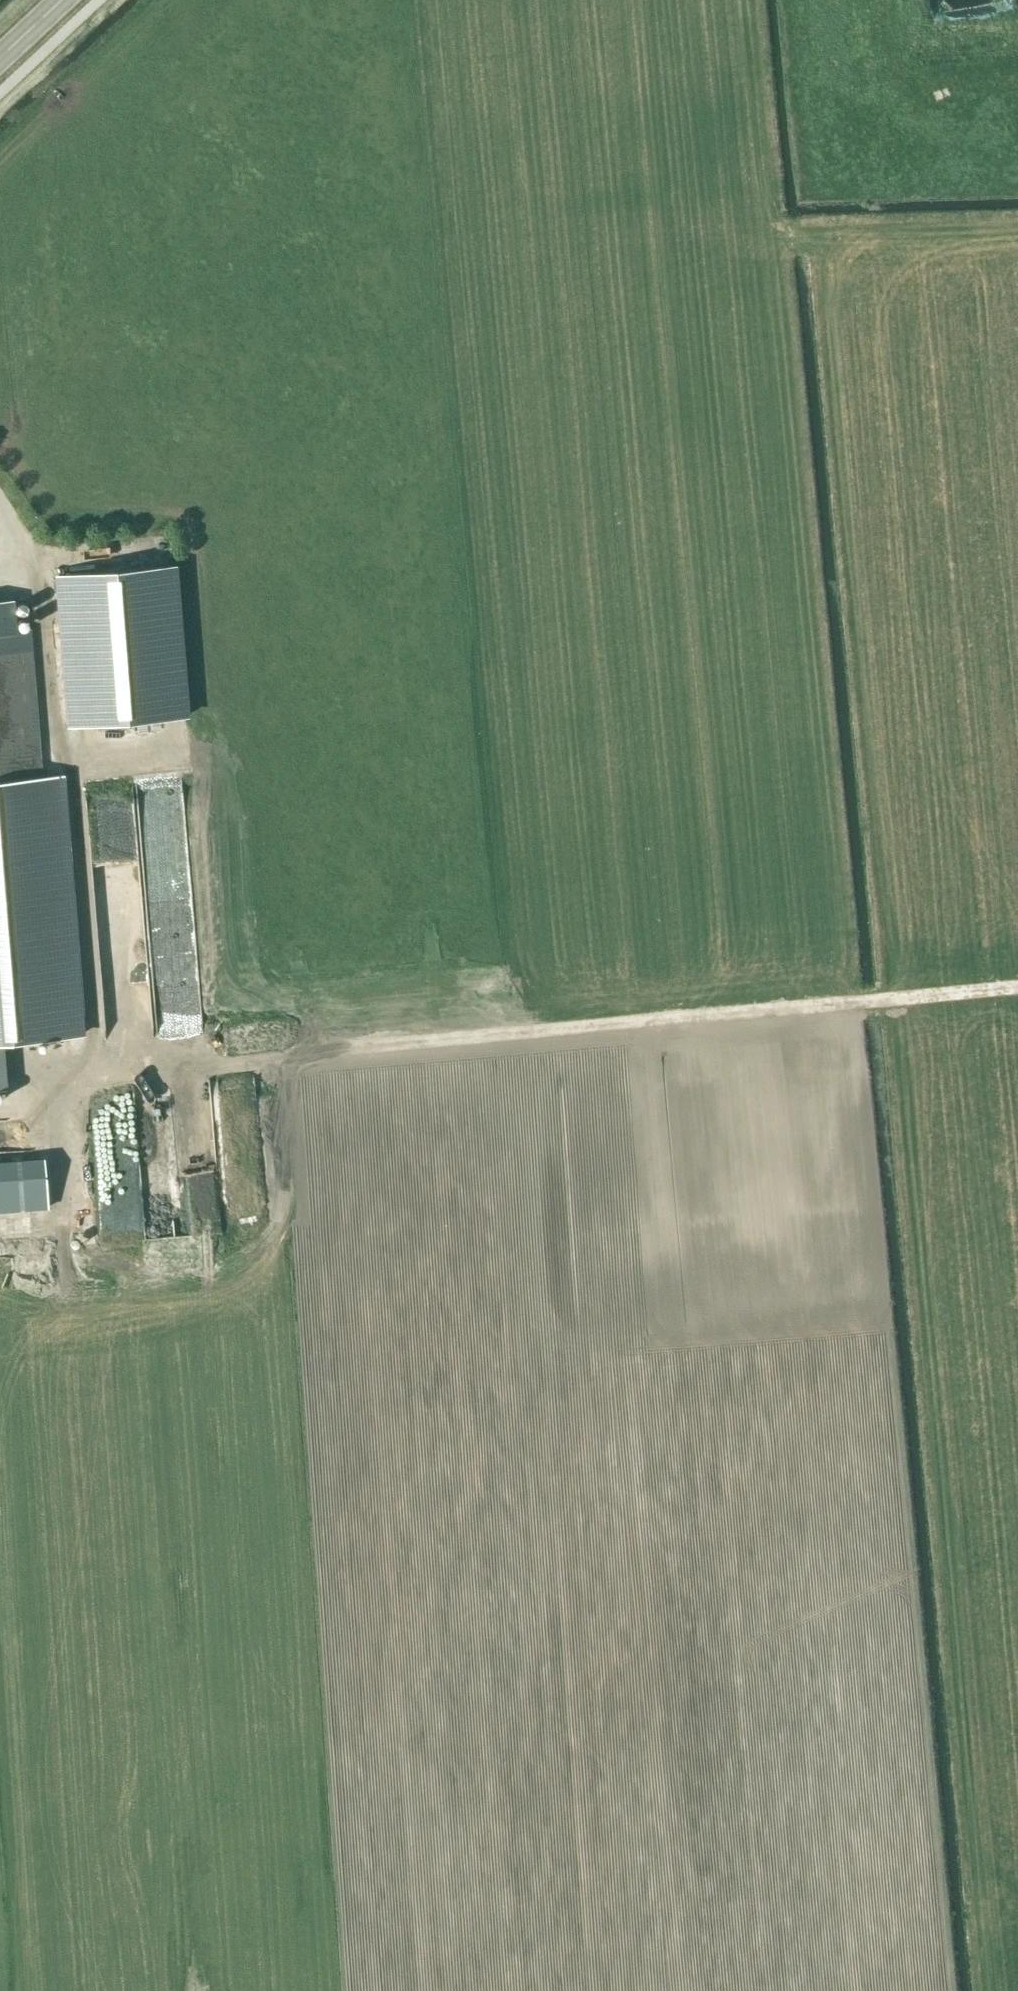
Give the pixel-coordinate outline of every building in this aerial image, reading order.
[(995,4),(996,9),(1012,7),(1011,0),(923,0),(925,13),(995,4)] [(168,566),(57,575),(72,736),(183,726),(168,566)] [(82,1032),(61,773),(41,775),(30,629),(11,630),(9,602),(0,603),(0,1038),(82,1032)] [(0,1148),(0,1196),(47,1192),(43,1144),(0,1148)]
